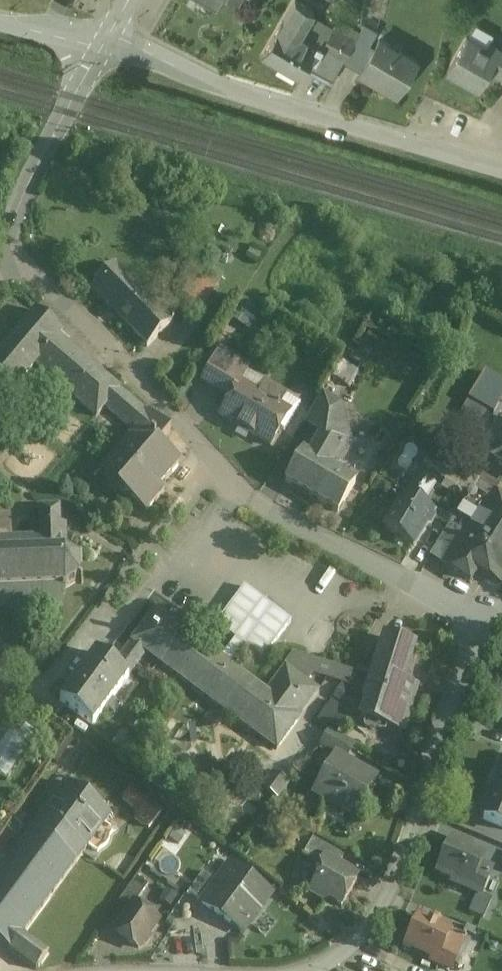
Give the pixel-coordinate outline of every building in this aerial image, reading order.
[(215,10),(221,0),(199,0),(215,10)] [(314,12),(295,2),(282,25),(281,25),(262,57),(279,67),(281,62),(300,73),(316,45),(300,36),(314,12)] [(359,32),(338,20),(333,29),(355,42),(355,41),(358,37),(358,36),(359,32)] [(366,25),(358,36),(358,37),(355,41),(368,48),(378,32),(366,25)] [(355,42),(333,29),(323,47),(344,60),(355,42)] [(489,45),(486,50),(467,39),(448,71),(479,89),(487,74),(488,74),(493,64),(501,69),(501,53),(489,45)] [(368,48),(355,41),(355,42),(344,60),(357,67),(368,48)] [(415,63),(380,42),(360,76),(380,87),(385,79),(400,89),(415,63)] [(344,60),(323,47),(309,70),(323,77),(332,81),(344,60)] [(308,219),(295,217),(293,229),(307,231),(308,219)] [(265,254),(253,246),(248,255),(260,262),(263,258),(265,254)] [(154,305),(115,265),(91,289),(129,329),(154,305)] [(196,276),(183,267),(174,280),(187,289),(196,276)] [(187,289),(184,294),(202,307),(215,289),(196,276),(187,289)] [(154,305),(129,329),(146,346),(171,322),(154,305)] [(0,351),(0,385),(11,395),(35,366),(61,336),(63,334),(35,310),(0,351)] [(105,407),(121,388),(61,336),(35,366),(96,417),(104,407),(105,407)] [(220,352),(219,351),(202,380),(230,397),(245,371),(247,368),(233,359),(231,363),(218,355),(220,352)] [(265,383),(259,394),(239,383),(246,372),(245,371),(230,397),(219,416),(269,446),(280,428),(281,426),(275,423),(282,411),(282,412),(284,409),(279,406),(285,395),(265,383)] [(499,381),(494,390),(501,395),(501,382),(499,381)] [(121,388),(105,407),(133,432),(148,414),(146,412),(147,411),(121,388)] [(338,403),(321,394),(304,422),(316,429),(324,433),(339,407),(338,403)] [(300,404),(285,395),(279,406),(284,409),(282,412),(282,411),(275,423),(281,426),(280,428),(284,431),(300,404)] [(339,407),(324,433),(316,429),(319,440),(309,456),(302,452),(285,482),(337,513),(355,483),(338,474),(337,466),(349,445),(339,407)] [(133,432),(127,438),(130,440),(123,449),(120,446),(104,464),(123,481),(116,489),(144,513),(163,491),(159,487),(179,464),(157,445),(170,431),(147,411),(146,412),(148,414),(133,432)] [(492,464),(501,470),(501,446),(492,464)] [(501,481),(484,470),(478,480),(496,490),(501,481)] [(472,489),(478,480),(465,472),(453,494),(465,501),(472,489)] [(417,475),(405,496),(404,496),(384,529),(413,546),(433,513),(421,506),(434,485),(417,475)] [(496,490),(478,480),(472,489),(488,499),(490,500),(496,490)] [(472,489),(465,501),(431,555),(471,580),(479,567),(501,581),(501,513),(485,503),(488,499),(472,489)] [(61,507),(38,508),(39,535),(45,535),(47,532),(48,534),(46,536),(47,544),(61,544),(61,549),(62,549),(61,507)] [(45,535),(39,535),(29,535),(27,533),(25,535),(28,537),(28,549),(27,550),(27,554),(15,555),(15,550),(11,550),(12,555),(0,555),(0,596),(2,596),(2,592),(14,591),(14,596),(18,596),(17,591),(29,591),(29,595),(32,595),(32,594),(45,594),(45,595),(49,594),(49,590),(61,590),(61,594),(65,594),(64,589),(76,581),(81,585),(82,582),(78,579),(77,564),(82,561),(80,558),(75,561),(62,554),(62,549),(61,549),(61,544),(47,544),(46,536),(48,534),(47,532),(45,535)] [(0,538),(0,555),(12,555),(11,550),(15,550),(15,555),(27,554),(27,550),(28,549),(28,537),(0,538)] [(32,594),(32,595),(29,595),(29,591),(17,591),(18,596),(14,596),(14,591),(2,592),(2,596),(0,596),(0,609),(62,608),(61,594),(61,590),(49,590),(49,594),(45,595),(45,594),(32,594)] [(183,631),(155,610),(131,642),(159,662),(183,631)] [(266,693),(183,631),(159,662),(164,667),(276,750),(300,718),(299,717),(318,691),(305,682),(285,667),(266,693)] [(414,646),(384,636),(370,680),(367,690),(363,702),(365,702),(360,720),(401,733),(416,686),(403,682),(414,646)] [(95,653),(59,701),(92,725),(106,707),(109,702),(111,699),(128,677),(95,653)] [(357,675),(294,655),(285,667),(305,682),(312,673),(353,686),(357,675)] [(370,680),(357,675),(353,686),(367,690),(370,680)] [(330,695),(337,703),(348,692),(341,685),(330,695)] [(317,717),(333,728),(346,709),(329,698),(317,717)] [(119,705),(111,699),(109,702),(106,707),(110,710),(114,713),(119,705)] [(351,747),(331,735),(330,735),(321,745),(345,759),(351,747)] [(351,768),(336,759),(314,795),(353,817),(372,785),(349,771),(351,768)] [(481,818),(497,825),(501,827),(501,769),(481,818)] [(287,782),(276,774),(274,772),(262,787),(276,798),(287,782)] [(65,784),(41,817),(85,849),(109,817),(65,784)] [(161,812),(136,793),(128,804),(134,808),(134,819),(148,829),(161,812)] [(0,872),(0,943),(10,950),(22,934),(85,849),(41,817),(0,872)] [(344,854),(313,837),(302,856),(319,866),(324,857),(338,865),(344,854)] [(471,845),(460,840),(458,845),(450,842),(438,871),(449,876),(450,876),(455,878),(453,882),(480,893),(490,869),(479,865),(483,856),(469,850),(471,845)] [(338,865),(324,857),(319,866),(316,872),(317,878),(309,893),(323,901),(329,899),(341,906),(356,880),(345,873),(344,868),(338,865)] [(269,895),(225,863),(213,880),(198,901),(223,919),(223,918),(242,932),(269,895)] [(213,880),(203,872),(188,894),(198,901),(213,880)] [(135,876),(118,901),(128,908),(129,907),(130,908),(133,903),(134,904),(147,885),(135,876)] [(159,896),(169,904),(177,895),(167,887),(159,896)] [(133,903),(130,908),(129,907),(128,908),(121,918),(122,919),(114,931),(138,948),(139,946),(144,945),(149,938),(148,933),(157,920),(134,904),(133,903)] [(462,936),(439,925),(441,920),(439,916),(434,914),(430,915),(428,920),(418,916),(410,935),(407,935),(403,946),(403,947),(409,950),(410,948),(431,958),(430,961),(447,969),(454,953),(457,955),(466,936),(462,935),(462,936)] [(48,953),(22,934),(10,950),(36,969),(48,953)]
